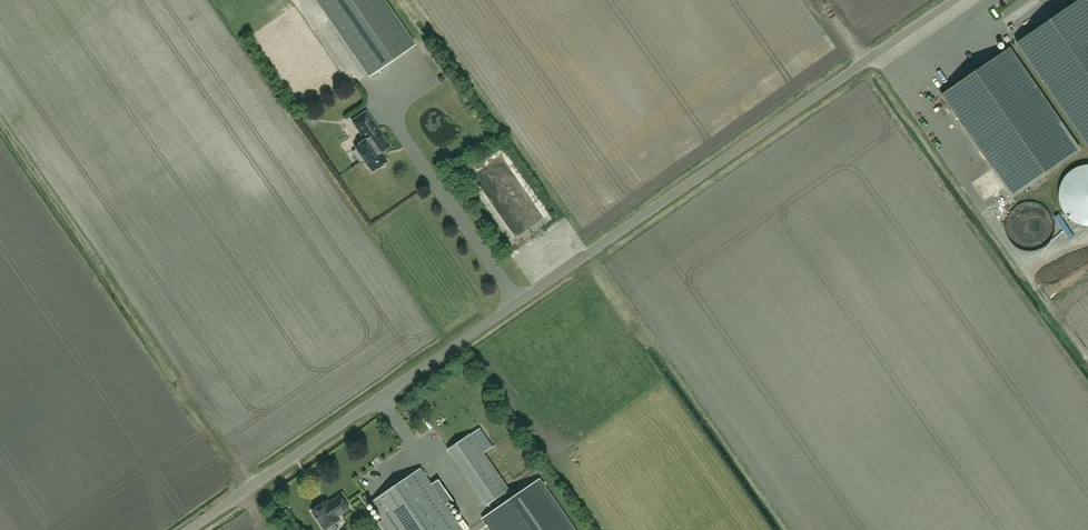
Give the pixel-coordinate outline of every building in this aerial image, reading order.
[(368,75),(369,77),(415,45),(384,0),(316,0),(368,75)] [(1019,42),(1087,142),(1087,24),(1074,4),(1019,42)] [(1079,150),(1009,48),(942,95),(1012,196),(1079,150)] [(366,162),(365,164),(367,167),(370,168),(372,171),(379,166),(382,167),(385,165),(385,162),(387,161),(382,153),(385,151),(384,150),(390,146),(379,130),(378,131),(365,112),(352,121),(362,135),(363,135),(366,139),(355,147),(366,162)] [(1071,171),(1065,177),(1061,183),(1059,191),(1059,198),(1061,206),(1064,212),(1069,218),(1075,223),(1083,225),(1087,226),(1087,165),(1084,165),(1077,167),(1071,171)] [(1040,204),(1034,202),(1027,202),(1020,204),(1015,208),(1010,213),(1007,219),(1006,226),(1007,233),(1009,238),(1013,243),(1019,247),(1025,249),(1031,250),(1037,249),(1043,246),(1048,242),(1052,237),(1054,231),(1054,224),(1053,218),(1050,212),(1046,207),(1040,204)] [(525,238),(526,245),(541,243),(540,236),(525,238)] [(472,434),(484,453),(493,447),(480,428),(472,434)] [(508,491),(470,435),(447,451),(485,507),(508,491)] [(371,503),(382,520),(377,523),(382,529),(385,529),(388,528),(389,529),(461,529),(420,470),(371,503)] [(229,485),(235,493),(249,483),(243,475),(229,485)] [(483,519),(491,529),(576,529),(540,479),(483,519)] [(328,504),(326,502),(311,512),(323,529),(338,520),(337,517),(348,509),(339,496),(328,504)] [(189,528),(185,520),(170,528),(171,529),(184,529),(189,528)]
